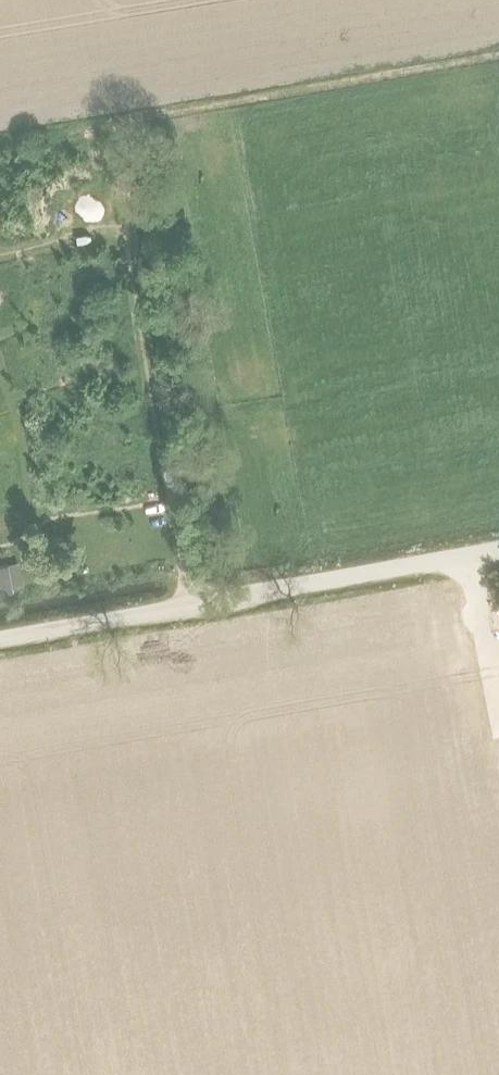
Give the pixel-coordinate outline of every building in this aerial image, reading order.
[(15,590),(10,565),(0,567),(0,593),(15,590)]
